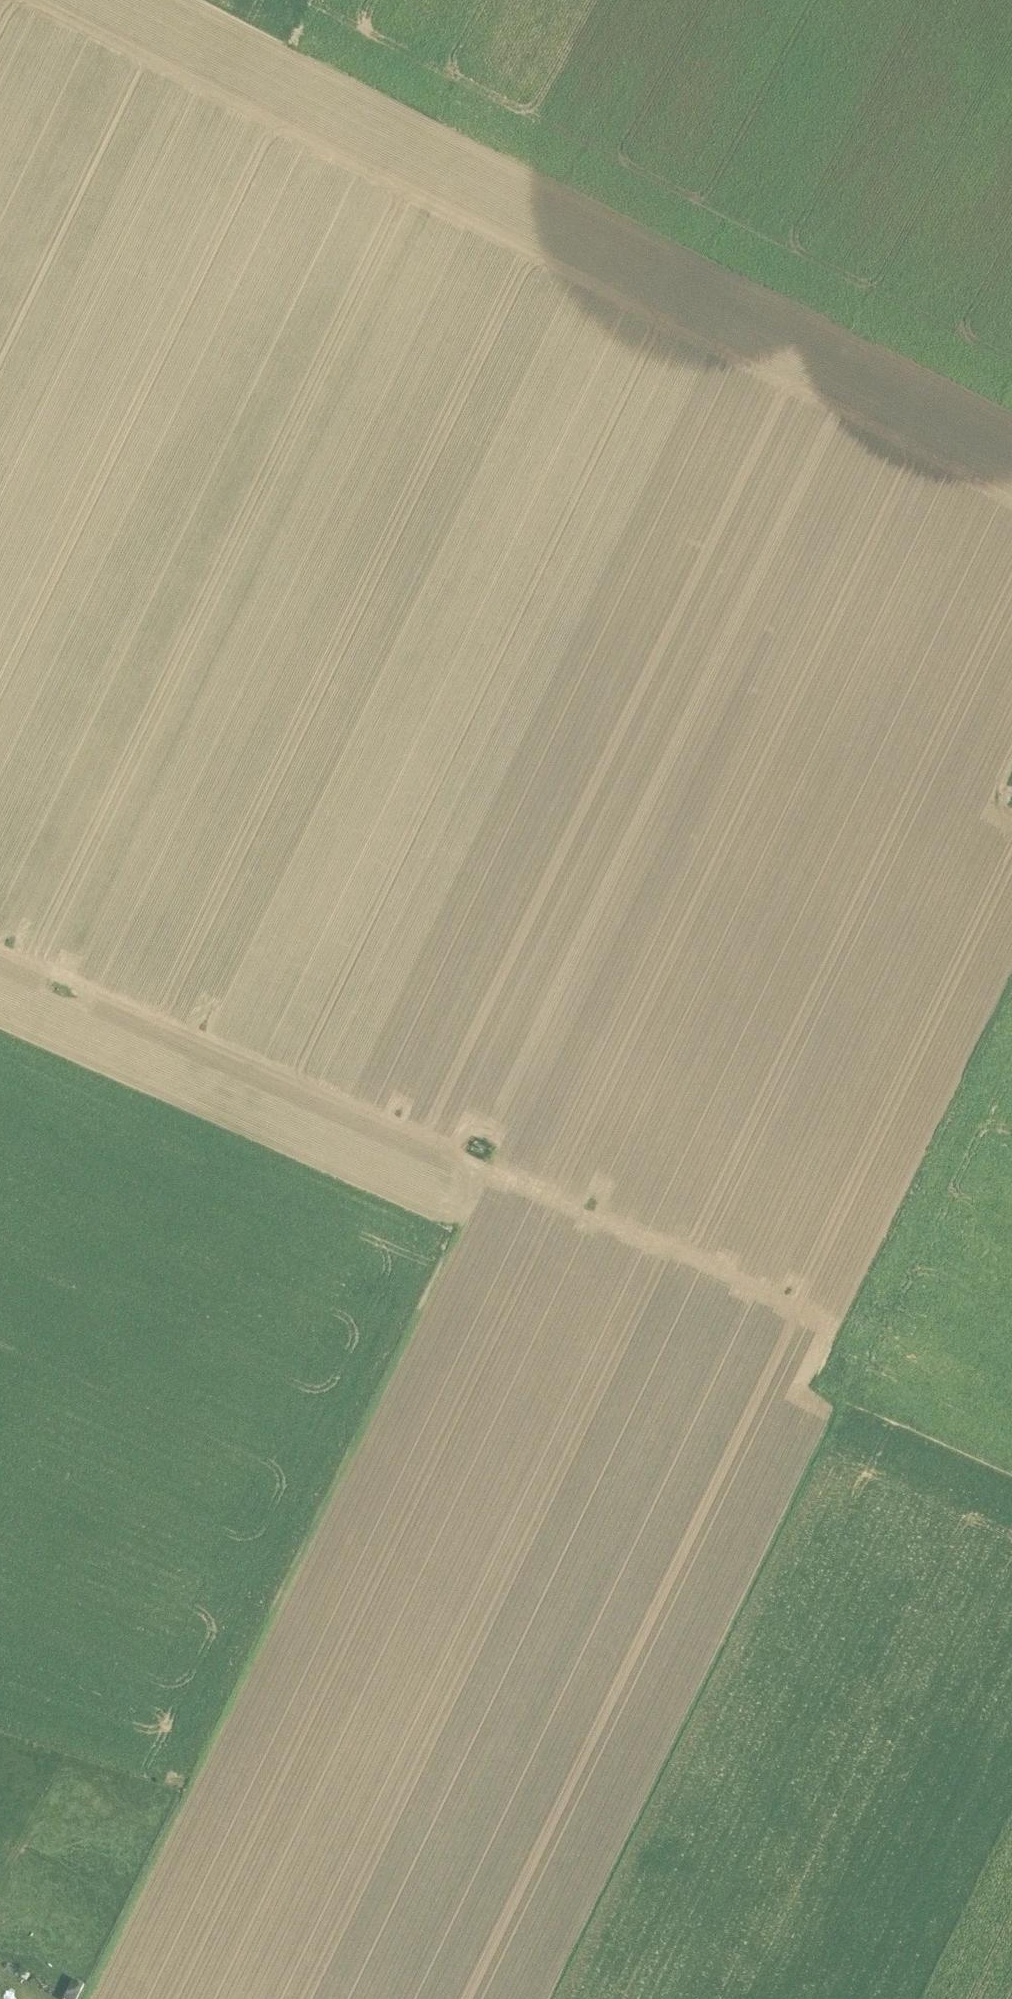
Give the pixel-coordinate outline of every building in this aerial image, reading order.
[(74,1980),(65,1998),(78,1998),(85,1985),(74,1980)]
